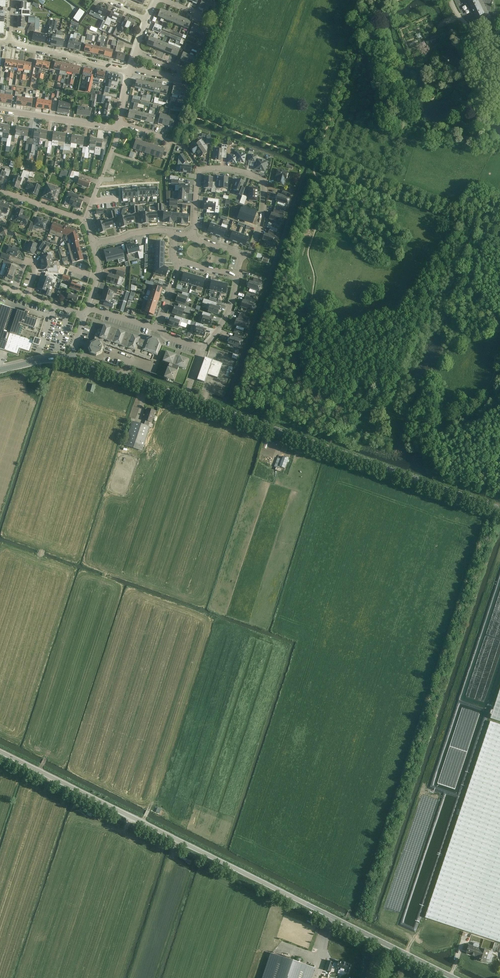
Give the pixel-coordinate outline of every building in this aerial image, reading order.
[(206,10),(210,2),(206,0),(202,0),(199,9),(203,10),(203,9),(206,10)] [(481,27),(492,22),(489,17),(490,17),(481,0),(460,0),(462,4),(464,4),(469,2),(478,22),(481,27)] [(212,14),(217,4),(210,2),(206,10),(209,12),(209,13),(212,14)] [(93,17),(97,18),(99,15),(104,17),(107,11),(97,6),(94,12),(95,13),(93,17)] [(79,9),(73,18),(78,22),(84,12),(79,9)] [(160,21),(163,22),(164,20),(167,12),(161,10),(158,17),(161,19),(160,21)] [(104,24),(109,26),(111,21),(115,23),(116,21),(119,23),(122,16),(112,12),(109,18),(108,17),(105,22),(104,24)] [(170,22),(173,15),(167,12),(164,20),(170,22)] [(176,24),(179,17),(173,15),(170,22),(176,24)] [(179,17),(176,24),(182,27),(185,20),(179,17)] [(118,32),(121,33),(124,28),(128,29),(129,26),(133,28),(135,22),(127,18),(124,22),(123,22),(121,25),(120,25),(118,29),(119,29),(118,32)] [(102,28),(104,24),(105,22),(101,20),(97,29),(101,30),(102,28)] [(188,29),(191,22),(185,20),(182,27),(188,29)] [(189,34),(196,37),(200,28),(197,27),(198,26),(194,24),(189,34)] [(203,29),(200,28),(196,37),(203,40),(207,30),(204,28),(203,29)] [(51,44),(57,45),(60,32),(57,31),(56,35),(53,34),(51,44)] [(45,43),(47,35),(34,32),(32,40),(45,43)] [(68,48),(74,49),(77,36),(77,32),(75,32),(75,33),(74,33),(73,40),(70,39),(69,41),(68,48)] [(86,40),(94,42),(96,33),(93,33),(93,35),(87,34),(86,40)] [(158,35),(154,34),(152,39),(149,38),(147,45),(153,47),(156,40),(158,35)] [(156,40),(153,47),(159,50),(161,43),(156,40)] [(117,59),(124,61),(125,54),(120,53),(121,47),(122,47),(122,48),(123,48),(124,43),(118,42),(117,48),(115,56),(118,57),(117,59)] [(173,47),(174,45),(168,42),(167,45),(165,52),(171,54),(173,47)] [(161,43),(159,50),(165,52),(167,45),(161,43)] [(92,53),(93,46),(86,45),(85,52),(92,53)] [(180,47),(174,45),(173,47),(171,54),(177,57),(180,47)] [(196,55),(202,57),(204,51),(201,50),(198,48),(193,47),(192,49),(197,51),(196,55)] [(106,49),(104,56),(111,58),(113,51),(106,49)] [(180,60),(186,63),(190,53),(188,52),(187,55),(183,53),(180,60)] [(194,54),(193,54),(190,53),(186,63),(192,65),(195,58),(193,57),(194,54)] [(42,69),(44,62),(37,61),(36,68),(39,69),(38,73),(37,75),(33,74),(31,81),(33,81),(34,80),(35,79),(37,79),(37,81),(39,81),(40,79),(41,74),(42,69)] [(66,76),(66,72),(68,65),(62,63),(60,71),(59,74),(66,76)] [(74,66),(73,73),(79,75),(81,68),(74,66)] [(84,68),(83,76),(83,80),(86,80),(87,77),(89,77),(89,78),(86,92),(90,93),(94,76),(91,75),(92,70),(84,68)] [(92,87),(97,88),(98,85),(99,82),(102,82),(103,81),(103,80),(104,80),(105,73),(98,72),(97,78),(94,78),(93,79),(92,87)] [(107,80),(105,86),(110,87),(111,85),(118,86),(119,80),(117,80),(118,76),(111,75),(110,80),(107,80)] [(144,90),(148,91),(150,83),(143,82),(142,89),(141,89),(141,92),(143,92),(144,90)] [(156,84),(154,92),(160,93),(162,86),(156,84)] [(162,86),(160,93),(167,95),(168,87),(162,86)] [(172,94),(178,96),(180,88),(174,87),(172,94)] [(178,96),(177,99),(180,99),(181,100),(182,97),(184,97),(186,90),(180,88),(178,96)] [(4,103),(11,104),(13,96),(8,96),(8,93),(5,92),(5,95),(4,103)] [(103,116),(110,117),(113,105),(110,104),(111,100),(105,99),(106,97),(98,95),(96,102),(104,104),(104,103),(105,104),(103,116)] [(16,105),(24,106),(25,98),(18,97),(16,105)] [(31,107),(33,99),(25,98),(24,106),(31,107)] [(43,109),(50,110),(52,102),(48,101),(48,98),(45,98),(44,100),(43,109)] [(44,100),(41,100),(37,99),(36,108),(43,109),(44,100)] [(128,118),(134,119),(136,112),(137,107),(138,107),(138,104),(139,104),(140,101),(132,99),(131,103),(134,103),(133,111),(130,110),(128,118)] [(69,113),(70,104),(59,102),(58,111),(69,113)] [(90,116),(91,109),(78,107),(77,114),(90,116)] [(149,111),(148,115),(147,122),(153,124),(155,116),(151,115),(152,111),(149,111)] [(142,113),(140,121),(147,122),(148,115),(142,113)] [(158,124),(162,125),(162,124),(165,125),(167,115),(160,114),(158,124)] [(168,127),(172,128),(175,117),(167,115),(165,125),(168,126),(168,127)] [(11,145),(13,145),(14,142),(14,143),(15,138),(17,138),(18,136),(21,136),(23,127),(19,126),(19,127),(16,127),(15,135),(15,136),(12,136),(11,142),(11,145)] [(33,139),(33,142),(39,143),(40,139),(41,130),(38,129),(37,130),(35,130),(33,139)] [(63,159),(65,159),(66,153),(67,144),(64,144),(66,135),(63,134),(63,133),(60,132),(58,142),(58,146),(64,147),(62,154),(63,155),(63,159)] [(81,162),(84,162),(84,158),(86,147),(83,147),(83,145),(84,137),(81,137),(82,136),(78,135),(77,144),(80,145),(79,148),(83,148),(82,153),(85,153),(84,158),(82,157),(81,162)] [(95,151),(95,147),(97,138),(93,138),(93,139),(91,138),(89,146),(88,146),(88,147),(87,147),(89,148),(89,150),(95,151)] [(133,149),(140,151),(143,142),(136,139),(133,149)] [(196,151),(200,157),(207,153),(205,151),(207,149),(208,148),(203,140),(201,140),(198,141),(199,142),(190,148),(193,153),(196,151)] [(140,151),(147,153),(151,144),(143,142),(140,151)] [(147,153),(155,156),(158,147),(151,144),(147,153)] [(221,157),(223,157),(223,154),(227,154),(227,146),(227,145),(222,145),(222,147),(223,147),(222,149),(214,149),(214,156),(214,160),(221,160),(221,157)] [(162,158),(165,149),(158,147),(155,156),(162,158)] [(229,162),(236,163),(236,161),(244,163),(245,155),(241,154),(241,151),(236,150),(235,153),(237,154),(237,156),(230,155),(229,162)] [(182,154),(178,157),(179,158),(178,165),(181,166),(180,172),(190,173),(191,166),(188,166),(188,165),(186,162),(187,161),(182,154)] [(256,157),(256,156),(250,155),(249,161),(257,162),(255,169),(261,171),(261,172),(264,172),(264,171),(265,172),(266,167),(267,163),(267,162),(259,160),(259,158),(256,157)] [(2,184),(5,176),(9,177),(11,171),(5,169),(4,173),(0,171),(0,183),(2,184)] [(276,183),(284,185),(285,179),(286,179),(288,172),(278,169),(276,177),(278,177),(276,183)] [(28,179),(30,173),(23,171),(21,177),(28,179)] [(11,187),(18,189),(20,185),(22,186),(24,180),(15,177),(11,187)] [(215,192),(216,190),(216,183),(212,183),(213,177),(205,177),(204,181),(204,184),(204,188),(206,188),(206,190),(210,190),(210,189),(212,189),(211,192),(215,192)] [(82,187),(85,188),(86,187),(88,188),(91,182),(80,178),(77,184),(82,186),(82,187)] [(216,190),(219,190),(219,189),(227,189),(228,178),(220,178),(219,181),(216,180),(216,183),(216,190)] [(243,181),(239,179),(239,180),(237,179),(233,190),(237,191),(236,194),(242,196),(245,189),(242,188),(244,182),(242,181),(243,181)] [(30,193),(37,196),(40,186),(34,184),(28,183),(26,189),(31,191),(30,193)] [(47,184),(42,198),(55,202),(60,189),(47,184)] [(248,201),(257,201),(257,196),(258,193),(257,193),(257,188),(249,187),(248,201)] [(170,191),(166,191),(166,203),(169,203),(173,203),(177,203),(177,199),(170,199),(170,191)] [(276,200),(288,204),(289,199),(288,198),(289,196),(290,194),(282,191),(281,196),(278,195),(276,200)] [(75,208),(78,209),(79,208),(80,208),(82,201),(76,199),(77,196),(69,193),(68,197),(72,198),(69,205),(75,207),(75,208)] [(204,209),(215,210),(215,206),(218,206),(219,200),(212,199),(211,203),(205,202),(204,209)] [(2,212),(7,214),(9,206),(0,203),(0,218),(2,212)] [(241,209),(238,217),(242,219),(243,220),(252,223),(255,215),(251,213),(253,209),(244,206),(242,210),(241,209)] [(22,224),(26,226),(29,218),(21,215),(23,211),(18,209),(14,221),(19,223),(18,224),(19,225),(21,226),(22,225),(22,224)] [(270,219),(281,223),(283,217),(282,217),(284,212),(274,209),(273,214),(271,213),(270,219)] [(133,216),(125,217),(126,224),(135,222),(133,216)] [(124,217),(118,218),(119,228),(126,226),(124,217)] [(29,230),(33,231),(34,226),(45,230),(48,221),(37,218),(35,224),(31,222),(29,230)] [(111,220),(103,223),(105,229),(113,227),(111,220)] [(103,222),(96,224),(98,233),(105,232),(103,222)] [(56,236),(59,225),(53,223),(50,234),(56,236)] [(210,223),(207,233),(212,234),(215,225),(210,223)] [(56,236),(62,238),(63,234),(66,226),(65,227),(59,225),(56,236)] [(215,225),(212,234),(217,236),(221,227),(215,225)] [(65,239),(66,240),(76,230),(66,226),(63,234),(66,235),(65,239)] [(2,227),(0,232),(0,235),(6,236),(8,229),(2,227)] [(221,227),(217,236),(223,238),(226,229),(221,227)] [(72,243),(72,244),(80,241),(76,230),(66,240),(67,241),(71,240),(72,243)] [(262,240),(274,243),(276,238),(275,238),(275,236),(276,236),(277,233),(269,230),(268,235),(264,234),(262,240)] [(233,231),(229,240),(235,242),(238,233),(233,231)] [(238,233),(235,242),(240,244),(243,235),(238,233)] [(248,237),(243,235),(240,244),(245,246),(248,237)] [(36,248),(41,251),(45,245),(45,244),(46,244),(41,241),(36,248)] [(67,244),(69,251),(80,248),(78,242),(80,241),(72,244),(72,243),(67,244)] [(30,242),(26,252),(34,255),(37,244),(30,242)] [(135,244),(126,246),(128,255),(138,252),(139,259),(143,258),(143,246),(139,247),(138,245),(135,246),(135,244)] [(7,253),(17,257),(19,250),(9,246),(7,253)] [(107,254),(105,254),(107,261),(107,262),(112,261),(112,260),(111,257),(117,255),(119,263),(125,262),(122,247),(113,249),(106,250),(107,254)] [(80,248),(69,251),(71,257),(82,254),(80,248)] [(41,258),(42,264),(52,262),(51,258),(53,258),(52,252),(47,253),(48,256),(41,258)] [(82,254),(71,257),(73,263),(83,260),(82,254)] [(5,271),(14,274),(15,271),(16,272),(17,268),(9,266),(10,263),(4,261),(3,264),(7,265),(5,271)] [(51,273),(58,273),(57,266),(53,266),(52,262),(42,264),(43,270),(51,269),(51,273)] [(154,273),(156,274),(164,266),(164,265),(154,265),(154,273)] [(156,274),(165,277),(168,268),(164,266),(156,274)] [(5,271),(2,269),(0,274),(0,279),(5,280),(6,277),(13,280),(14,277),(14,276),(14,274),(5,271)] [(124,278),(125,273),(118,271),(116,276),(109,274),(109,275),(108,275),(107,277),(108,277),(107,282),(117,285),(120,276),(124,278)] [(55,284),(58,274),(51,274),(49,279),(42,277),(41,278),(40,279),(39,281),(40,283),(50,286),(52,283),(55,284)] [(194,275),(189,274),(186,283),(192,285),(194,275)] [(199,277),(196,286),(202,288),(205,279),(199,277)] [(247,287),(259,291),(261,286),(259,285),(260,283),(260,284),(261,281),(254,278),(252,283),(249,282),(247,287)] [(70,288),(81,292),(81,291),(83,284),(78,283),(78,284),(72,282),(70,288)] [(149,285),(147,290),(151,291),(160,295),(162,289),(153,286),(154,283),(150,282),(149,285)] [(49,290),(50,286),(40,283),(38,283),(37,286),(38,287),(38,289),(44,291),(43,294),(51,297),(53,291),(49,290)] [(103,295),(112,298),(114,293),(117,294),(118,290),(112,288),(111,292),(104,290),(103,295)] [(151,291),(149,296),(159,300),(160,295),(151,291)] [(176,301),(185,304),(186,302),(187,302),(190,295),(182,292),(181,296),(178,295),(177,298),(176,298),(175,301),(176,301)] [(78,298),(79,296),(69,293),(67,299),(77,302),(77,301),(78,301),(78,299),(78,298)] [(106,306),(112,308),(114,302),(111,301),(112,298),(103,295),(101,300),(108,303),(106,306)] [(149,296),(147,302),(157,305),(159,300),(149,296)] [(241,306),(253,310),(254,305),(253,304),(255,300),(246,296),(244,301),(243,301),(241,306)] [(209,309),(208,312),(217,315),(219,308),(216,307),(217,303),(204,299),(202,303),(208,305),(207,309),(209,309)] [(147,302),(146,307),(155,310),(157,305),(147,302)] [(172,313),(182,316),(183,312),(185,312),(186,311),(190,312),(192,308),(179,304),(177,308),(174,307),(173,310),(172,312),(172,313)] [(9,352),(19,355),(21,349),(31,353),(32,350),(33,345),(34,344),(39,346),(41,340),(39,340),(39,338),(45,320),(28,314),(29,314),(30,312),(26,310),(25,311),(25,313),(20,311),(11,309),(0,305),(0,349),(9,352)] [(155,310),(146,307),(144,312),(154,315),(155,310)] [(201,323),(210,326),(212,319),(209,318),(210,314),(203,312),(202,316),(203,316),(201,323)] [(235,325),(246,329),(248,323),(247,323),(249,318),(239,315),(238,319),(236,319),(235,325)] [(168,325),(177,328),(178,326),(180,326),(181,322),(187,324),(188,320),(175,316),(174,320),(170,319),(168,325)] [(193,330),(196,331),(195,334),(204,337),(204,336),(205,333),(206,330),(203,329),(204,325),(196,323),(191,321),(190,324),(195,325),(193,330)] [(106,345),(151,361),(154,354),(157,355),(161,344),(158,339),(152,337),(146,339),(145,341),(139,339),(140,338),(104,325),(102,329),(101,328),(97,330),(93,341),(90,343),(88,349),(90,354),(96,356),(101,354),(102,350),(104,351),(106,345)] [(228,343),(240,347),(242,341),(241,341),(241,339),(242,339),(243,336),(235,334),(234,338),(230,337),(228,343)] [(164,378),(174,381),(177,371),(179,367),(185,369),(189,359),(179,356),(178,357),(175,356),(176,355),(166,351),(162,361),(169,363),(168,367),(169,367),(168,368),(167,367),(164,378)] [(197,380),(205,383),(208,375),(217,378),(223,364),(205,358),(197,380)] [(124,445),(142,451),(143,449),(145,450),(146,447),(144,446),(150,427),(148,426),(150,422),(151,422),(155,411),(147,409),(144,420),(145,420),(144,425),(132,421),(124,445)] [(286,453),(288,446),(283,444),(280,451),(286,453)] [(288,459),(282,457),(280,466),(285,469),(288,459)] [(491,718),(499,721),(499,689),(491,718)] [(490,721),(425,918),(499,943),(499,725),(490,721)] [(479,961),(485,963),(486,959),(488,960),(490,959),(490,958),(491,956),(490,955),(488,954),(489,951),(480,948),(480,949),(478,948),(479,946),(478,944),(475,943),(474,944),(473,946),(469,945),(467,951),(469,952),(468,954),(477,957),(477,958),(480,959),(479,961)] [(271,953),(263,977),(311,977),(314,968),(271,953)] [(328,959),(325,969),(331,971),(333,965),(335,966),(348,970),(350,963),(338,958),(337,962),(336,962),(334,962),(334,961),(328,959)]
